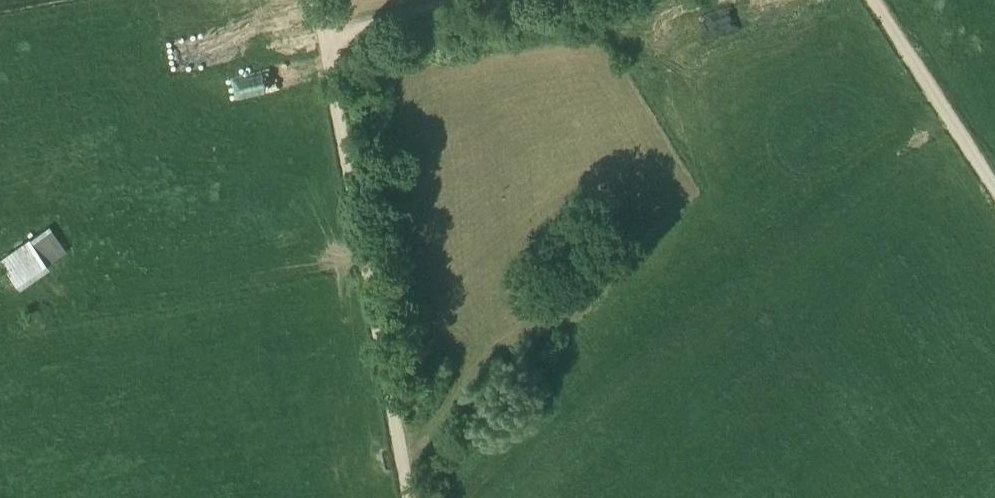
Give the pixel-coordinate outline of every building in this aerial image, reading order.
[(31,241),(2,261),(18,284),(48,262),(31,241)]
